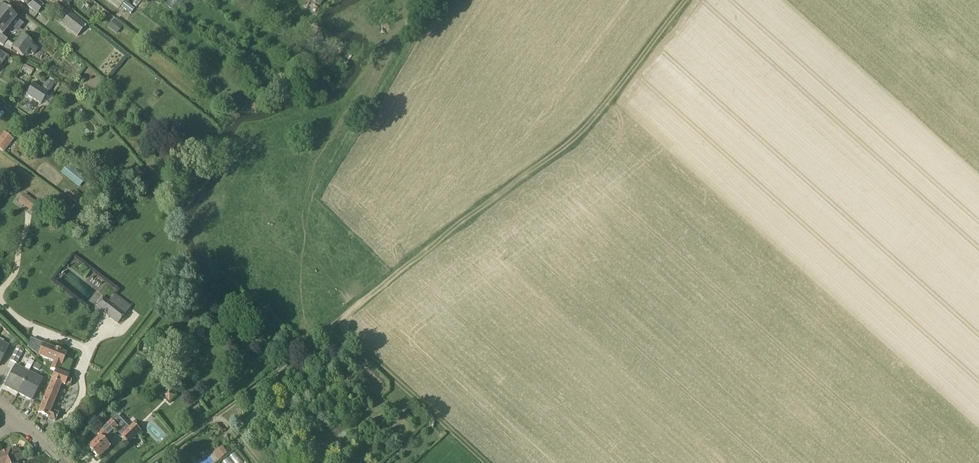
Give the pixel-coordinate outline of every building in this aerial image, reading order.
[(43,6),(36,0),(20,0),(37,13),(43,6)] [(118,9),(124,1),(123,0),(107,0),(118,9)] [(52,7),(57,11),(55,13),(64,20),(70,12),(56,1),(52,7)] [(125,2),(121,7),(130,14),(134,9),(125,2)] [(24,24),(16,18),(2,7),(0,9),(0,43),(3,45),(4,44),(11,49),(12,47),(23,55),(28,49),(33,53),(38,47),(22,34),(14,45),(2,36),(7,30),(11,32),(13,29),(17,32),(24,24)] [(77,36),(86,24),(70,12),(61,24),(77,36)] [(114,19),(107,27),(115,33),(121,25),(114,19)] [(46,80),(42,87),(50,91),(54,85),(52,84),(47,81),(46,80)] [(40,104),(47,93),(34,84),(26,95),(40,104)] [(12,139),(5,134),(3,132),(0,136),(0,149),(4,152),(13,140),(12,139)] [(68,198),(81,208),(86,200),(74,190),(68,198)] [(32,212),(38,203),(24,194),(18,202),(32,212)] [(109,302),(103,297),(96,305),(103,311),(102,312),(118,325),(127,313),(110,300),(109,302)] [(13,339),(8,344),(12,348),(17,344),(13,339)] [(59,413),(51,410),(61,385),(64,387),(64,386),(68,387),(71,386),(73,381),(71,378),(68,376),(59,372),(67,354),(43,344),(37,356),(53,363),(50,370),(55,372),(53,378),(38,414),(47,418),(55,422),(59,413)] [(17,364),(24,351),(17,347),(10,360),(17,364)] [(176,372),(181,365),(179,364),(187,352),(181,347),(168,367),(176,372)] [(18,393),(29,373),(15,366),(4,387),(18,393)] [(31,400),(42,379),(29,373),(18,393),(31,400)] [(170,402),(175,396),(168,391),(163,397),(170,402)] [(134,423),(129,427),(117,414),(111,420),(97,434),(100,436),(89,448),(100,458),(111,447),(105,440),(116,430),(121,435),(129,443),(138,434),(141,436),(144,433),(141,430),(134,423)] [(220,448),(225,455),(228,453),(223,446),(220,448)] [(17,449),(11,452),(10,450),(0,454),(0,462),(16,462),(22,461),(17,449)] [(235,462),(239,462),(241,461),(234,453),(230,457),(235,462)]
